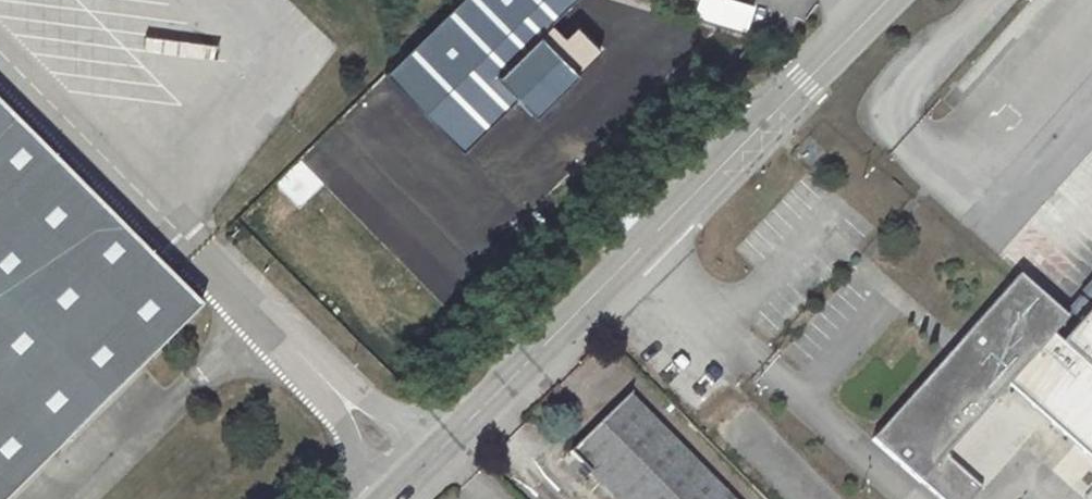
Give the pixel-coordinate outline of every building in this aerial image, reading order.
[(743,0),(699,0),(695,11),(748,28),(756,4),(743,0)] [(198,309),(0,111),(0,498),(7,498),(198,309)] [(1079,321),(1060,342),(1052,335),(1067,319),(1016,275),(870,439),(920,484),(921,482),(940,498),(970,498),(980,488),(944,456),(1008,385),(1091,460),(1091,306),(1079,321)] [(1069,313),(1079,321),(1091,306),(1091,286),(1069,313)] [(628,394),(568,452),(614,498),(732,498),(628,394)]
